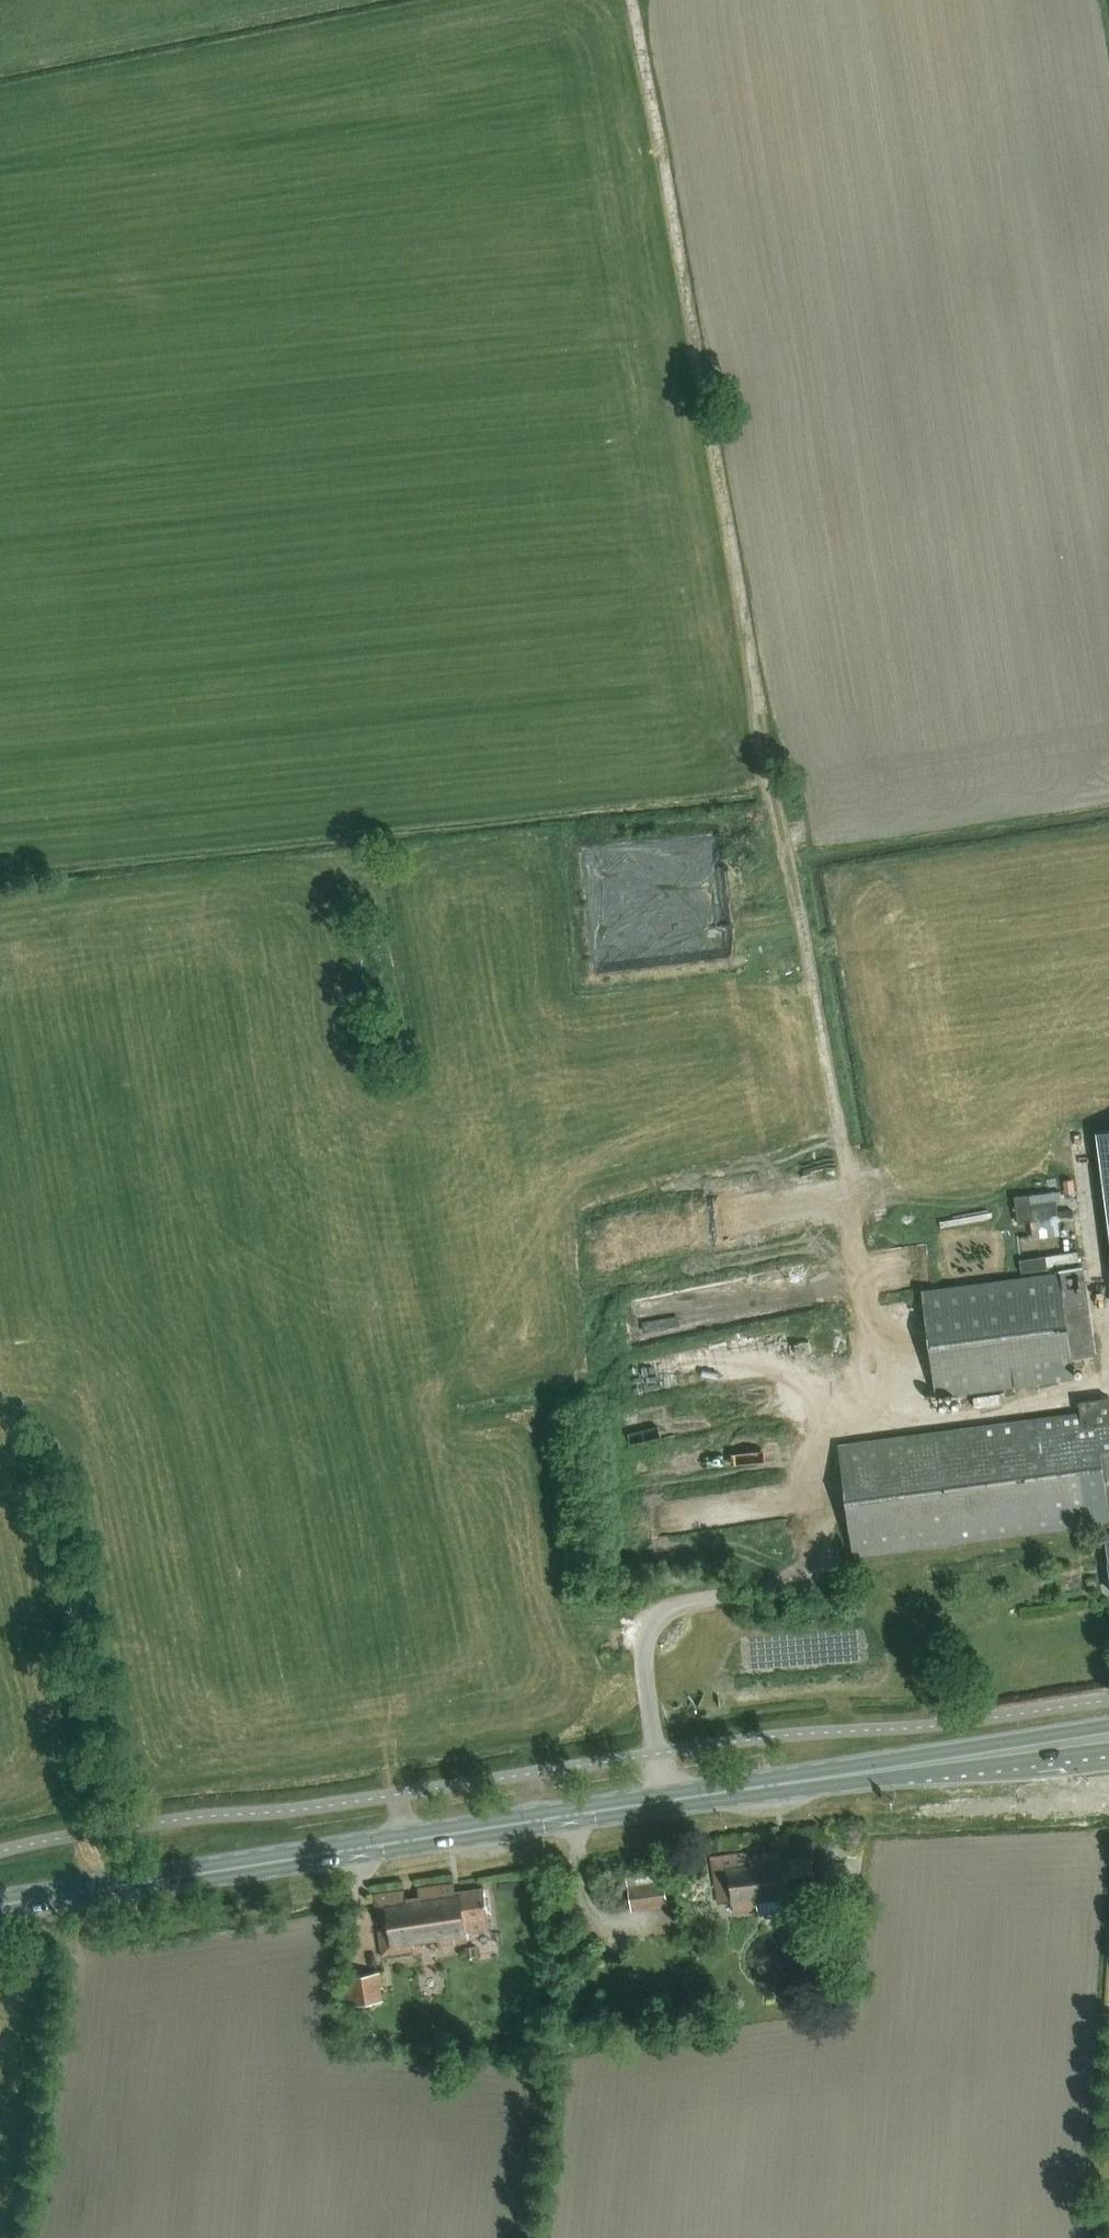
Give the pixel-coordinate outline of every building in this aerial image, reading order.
[(1096,1132),(1098,1145),(1108,1224),(1108,1130),(1096,1132)] [(1013,1192),(1014,1217),(1060,1214),(1059,1189),(1013,1192)] [(1058,1270),(1058,1274),(922,1292),(936,1397),(1075,1379),(1072,1357),(1093,1355),(1081,1267),(1058,1270)] [(1107,1397),(1077,1401),(1079,1414),(839,1449),(853,1555),(1108,1521),(1108,1412),(1107,1397)] [(809,1857),(780,1862),(778,1848),(759,1851),(760,1856),(748,1858),(746,1851),(710,1857),(717,1903),(733,1900),(735,1914),(755,1911),(753,1902),(779,1898),(781,1906),(797,1904),(796,1896),(815,1893),(809,1857)] [(659,1880),(657,1871),(625,1876),(631,1912),(668,1906),(664,1879),(659,1880)] [(439,1941),(440,1947),(466,1943),(465,1933),(488,1930),(482,1889),(453,1893),(452,1884),(415,1890),(417,1899),(404,1901),(402,1892),(372,1896),(376,1924),(381,1924),(382,1930),(377,1931),(381,1955),(413,1951),(412,1945),(439,1941)] [(802,1913),(802,1924),(811,1924),(811,1913),(802,1913)] [(475,1946),(464,1948),(466,1960),(477,1958),(475,1946)] [(384,1988),(381,1972),(344,1978),(349,2008),(384,2002),(382,1989),(384,1988)]
